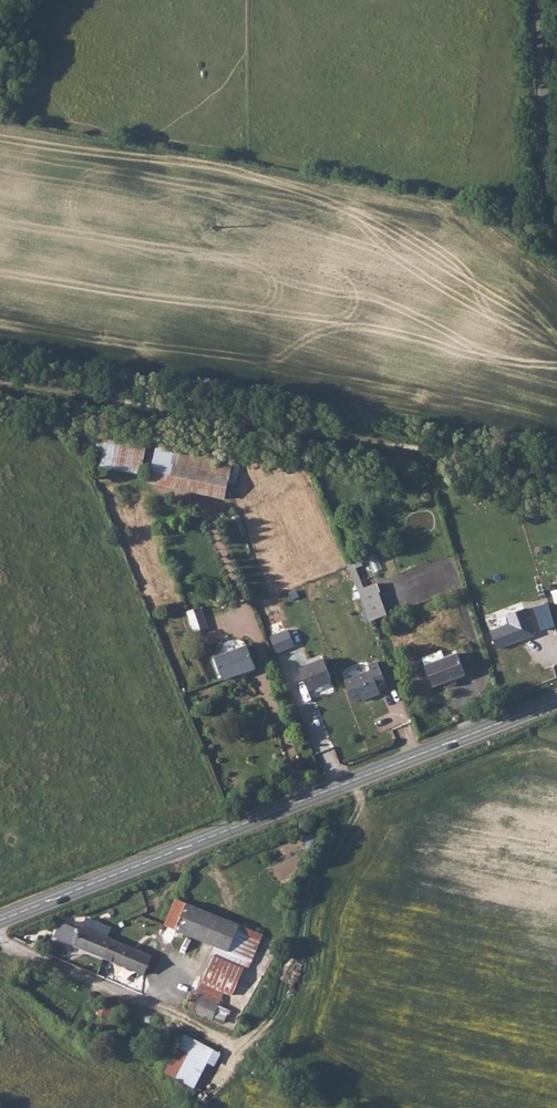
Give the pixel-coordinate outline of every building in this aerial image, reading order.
[(99,437),(97,452),(102,452),(101,469),(143,473),(146,441),(99,437)] [(159,447),(151,485),(230,501),(238,463),(159,447)] [(376,554),(366,558),(373,575),(383,571),(376,554)] [(355,564),(349,567),(359,592),(366,590),(355,564)] [(366,590),(359,592),(372,624),(389,616),(376,585),(366,590)] [(190,612),(198,633),(208,629),(201,609),(190,612)] [(290,630),(272,637),(278,654),(296,647),(290,630)] [(218,658),(226,680),(258,667),(249,646),(218,658)] [(427,666),(435,688),(466,675),(459,655),(427,666)] [(325,659),(301,669),(309,689),(333,679),(325,659)] [(348,683),(356,703),(368,698),(370,701),(382,696),(382,693),(389,690),(379,664),(370,667),(372,673),(348,683)] [(175,901),(165,929),(229,954),(227,960),(251,970),(267,929),(242,919),(239,926),(175,901)] [(71,925),(54,917),(50,926),(56,928),(48,944),(56,948),(60,938),(104,958),(102,963),(109,966),(112,960),(146,975),(154,956),(73,919),(71,925)] [(211,1005),(218,1010),(226,989),(236,993),(245,969),(214,957),(196,998),(211,1005)] [(206,1018),(211,1005),(196,998),(191,995),(184,1008),(205,1017),(206,1018)] [(105,998),(99,1017),(116,1022),(123,1003),(105,998)] [(184,1034),(165,1074),(204,1092),(223,1053),(184,1034)]
